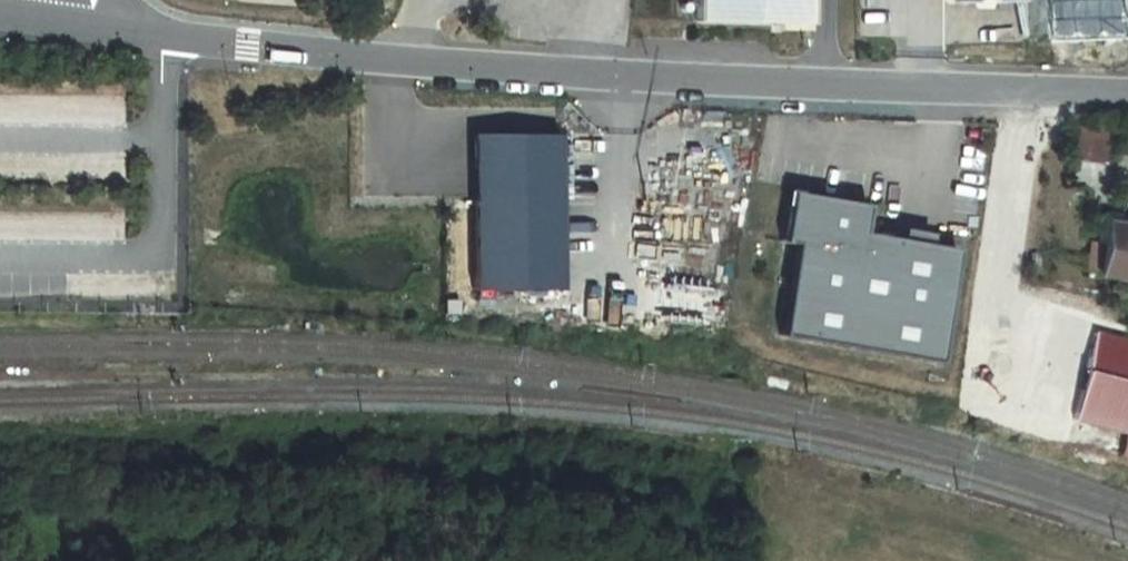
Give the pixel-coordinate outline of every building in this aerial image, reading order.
[(695,21),(772,23),(781,24),(812,24),(813,0),(695,0),(695,21)] [(557,135),(471,134),(471,196),(557,197),(557,135)] [(868,206),(789,192),(780,242),(793,244),(778,334),(936,362),(956,250),(863,233),(868,206)] [(557,289),(557,197),(471,196),(471,289),(557,289)] [(1106,224),(1099,274),(1127,279),(1127,227),(1106,224)] [(1073,420),(1127,434),(1122,455),(1127,457),(1127,341),(1095,332),(1073,420)]
